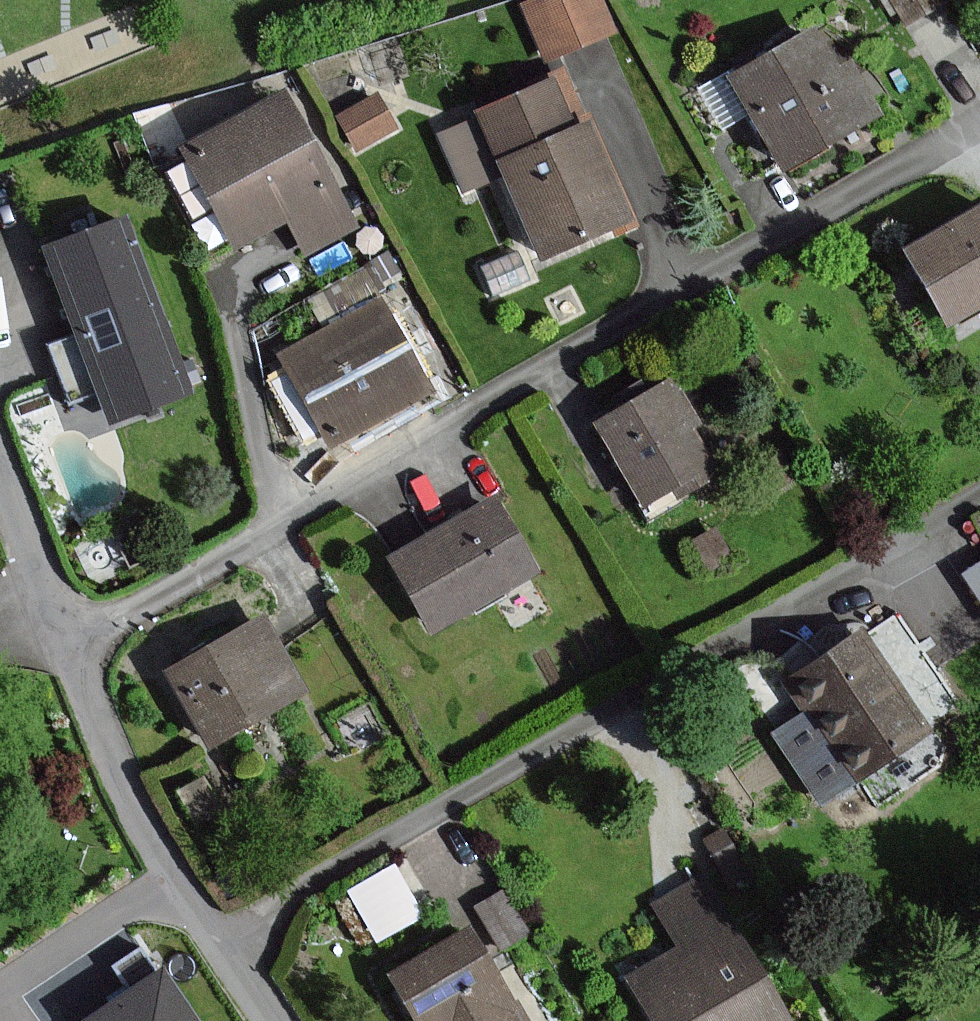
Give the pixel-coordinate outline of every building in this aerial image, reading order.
[(609,32),(596,0),(533,0),(521,5),(543,59),(609,32)] [(906,22),(940,2),(938,0),(892,0),(906,22)] [(811,30),(722,78),(772,170),(878,113),(844,50),(827,59),(811,30)] [(546,86),(428,129),(450,189),(498,171),(533,264),(625,230),(588,130),(565,138),(546,86)] [(276,91),(168,147),(223,252),(279,223),(300,264),(352,237),(276,91)] [(900,248),(946,328),(979,308),(979,202),(900,248)] [(37,250),(104,426),(141,412),(180,398),(149,317),(142,297),(113,221),(97,227),(82,233),(37,250)] [(365,301),(265,358),(318,451),(418,394),(365,301)] [(654,388),(587,427),(636,511),(667,493),(673,503),(709,482),(654,388)] [(379,558),(424,638),(532,577),(486,497),(379,558)] [(958,562),(979,601),(979,550),(958,562)] [(261,621),(157,674),(196,748),(299,696),(261,621)] [(851,632),(778,686),(848,780),(921,727),(851,632)] [(391,855),(344,880),(372,932),(419,908),(391,855)] [(618,983),(641,1020),(783,1020),(698,879),(643,912),(667,953),(618,983)] [(390,982),(414,1020),(514,1020),(463,938),(390,982)] [(139,950),(113,967),(133,998),(97,1020),(186,1020),(139,950)]
